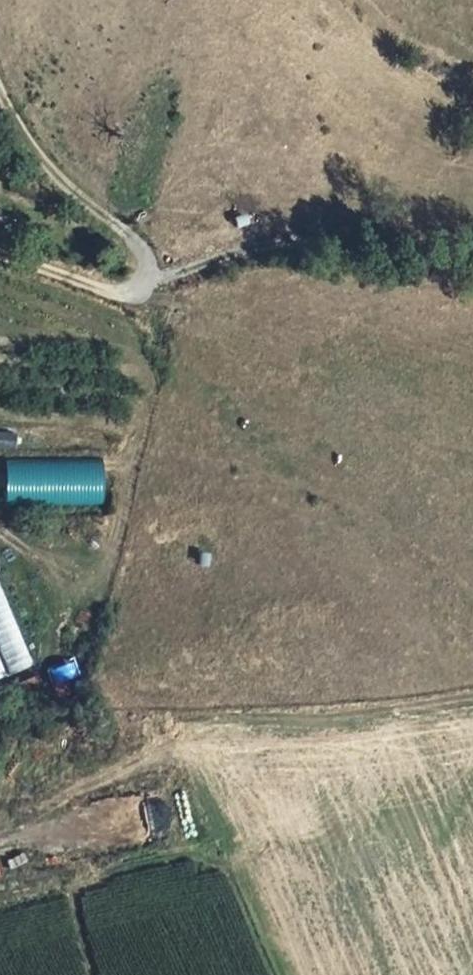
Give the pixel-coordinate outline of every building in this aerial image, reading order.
[(5,504),(102,503),(101,460),(4,460),(5,504)] [(34,667),(0,585),(0,681),(34,667)]
